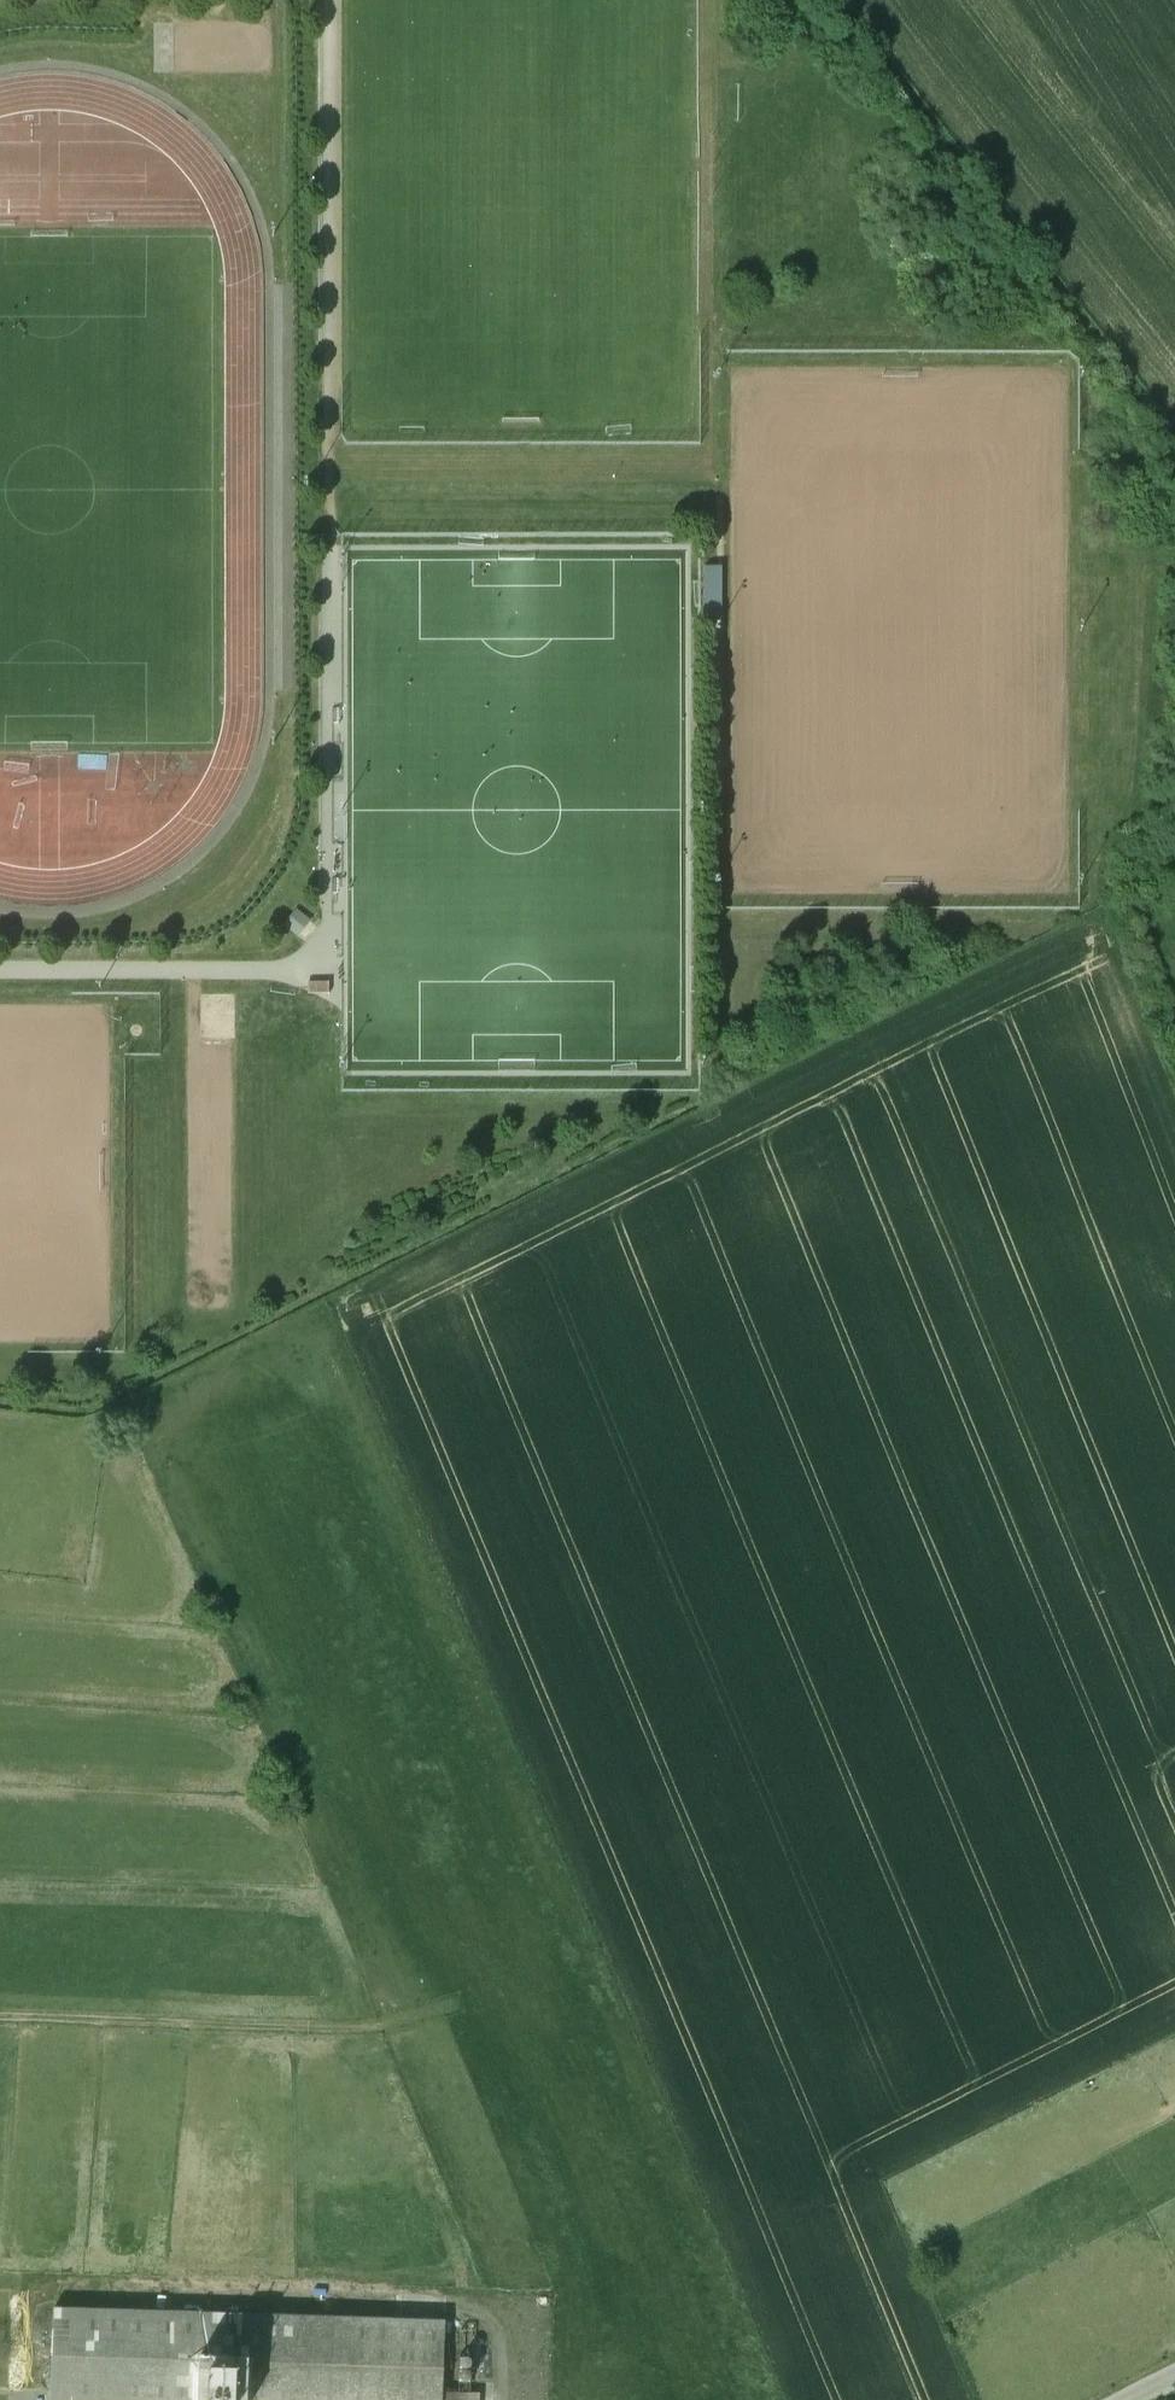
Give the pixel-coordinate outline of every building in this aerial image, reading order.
[(722,568),(704,568),(704,615),(722,615),(722,568)] [(445,2322),(55,2308),(52,2399),(442,2399),(445,2322)]
